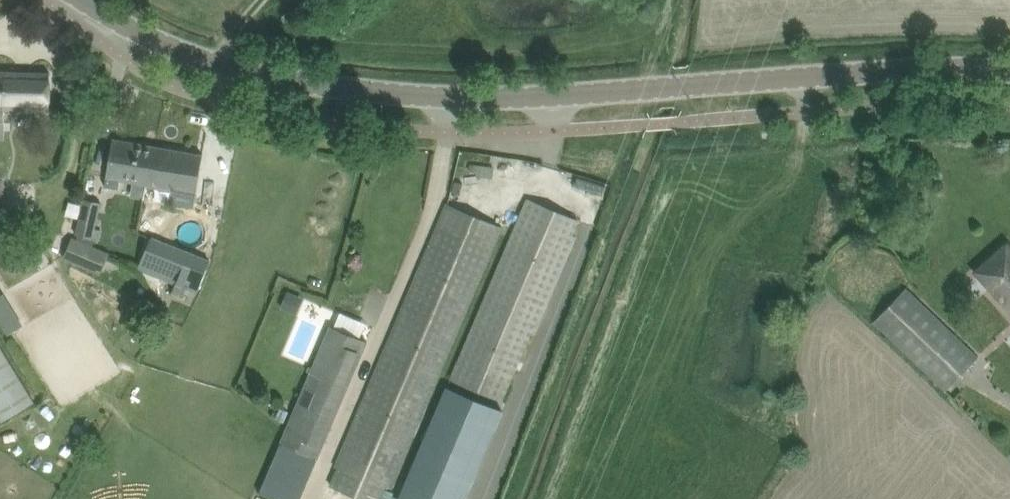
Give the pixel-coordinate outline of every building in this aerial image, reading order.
[(3,122),(3,109),(49,110),(50,93),(50,73),(0,72),(0,122),(3,122)] [(145,184),(152,146),(113,139),(106,177),(105,186),(117,188),(119,179),(145,184)] [(152,146),(145,184),(171,189),(169,202),(194,207),(203,155),(152,146)] [(100,240),(103,230),(96,227),(102,202),(84,197),(76,233),(100,240)] [(520,216),(452,377),(503,399),(520,358),(523,360),(575,239),(576,237),(573,236),(579,220),(528,198),(520,216)] [(334,488),(359,498),(381,498),(386,488),(391,490),(503,228),(446,203),(334,466),(342,469),(334,488)] [(152,237),(140,267),(198,290),(210,260),(152,237)] [(99,272),(107,254),(73,239),(65,258),(99,272)] [(1007,242),(975,270),(1009,309),(1009,246),(1007,242)] [(946,389),(979,358),(906,289),(874,322),(946,389)] [(288,293),(283,305),(297,311),(303,299),(288,293)] [(8,335),(19,328),(0,297),(0,322),(8,335)] [(260,492),(277,498),(300,498),(317,459),(359,360),(367,341),(360,338),(334,327),(331,325),(323,344),(281,443),(260,492)] [(35,401),(0,344),(0,418),(2,421),(35,401)] [(390,498),(464,498),(469,487),(502,409),(448,386),(402,495),(400,498),(392,495),(390,498)]
